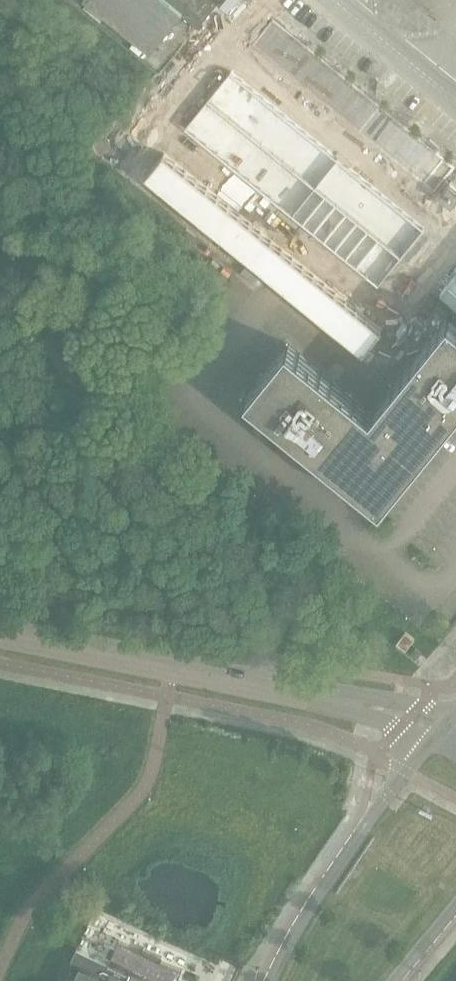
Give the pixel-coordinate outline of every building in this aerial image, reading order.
[(151,52),(181,14),(198,28),(217,4),(217,3),(213,0),(87,0),(151,52)] [(252,45),(452,208),(455,211),(455,169),(455,168),(276,22),(273,20),(253,45),(252,45)] [(231,71),(185,128),(378,285),(424,228),(231,71)] [(147,175),(249,259),(364,352),(382,330),(164,153),(147,175)] [(270,414),(291,432),(291,433),(381,506),(381,505),(382,505),(455,415),(455,322),(450,317),(449,317),(448,317),(372,410),(289,343),(288,344),(287,344),(246,394),(247,395),(246,396),(269,415),(270,414)] [(178,977),(182,970),(161,960),(143,951),(119,940),(108,963),(77,949),(71,962),(80,966),(72,980),(177,980),(178,977)]
